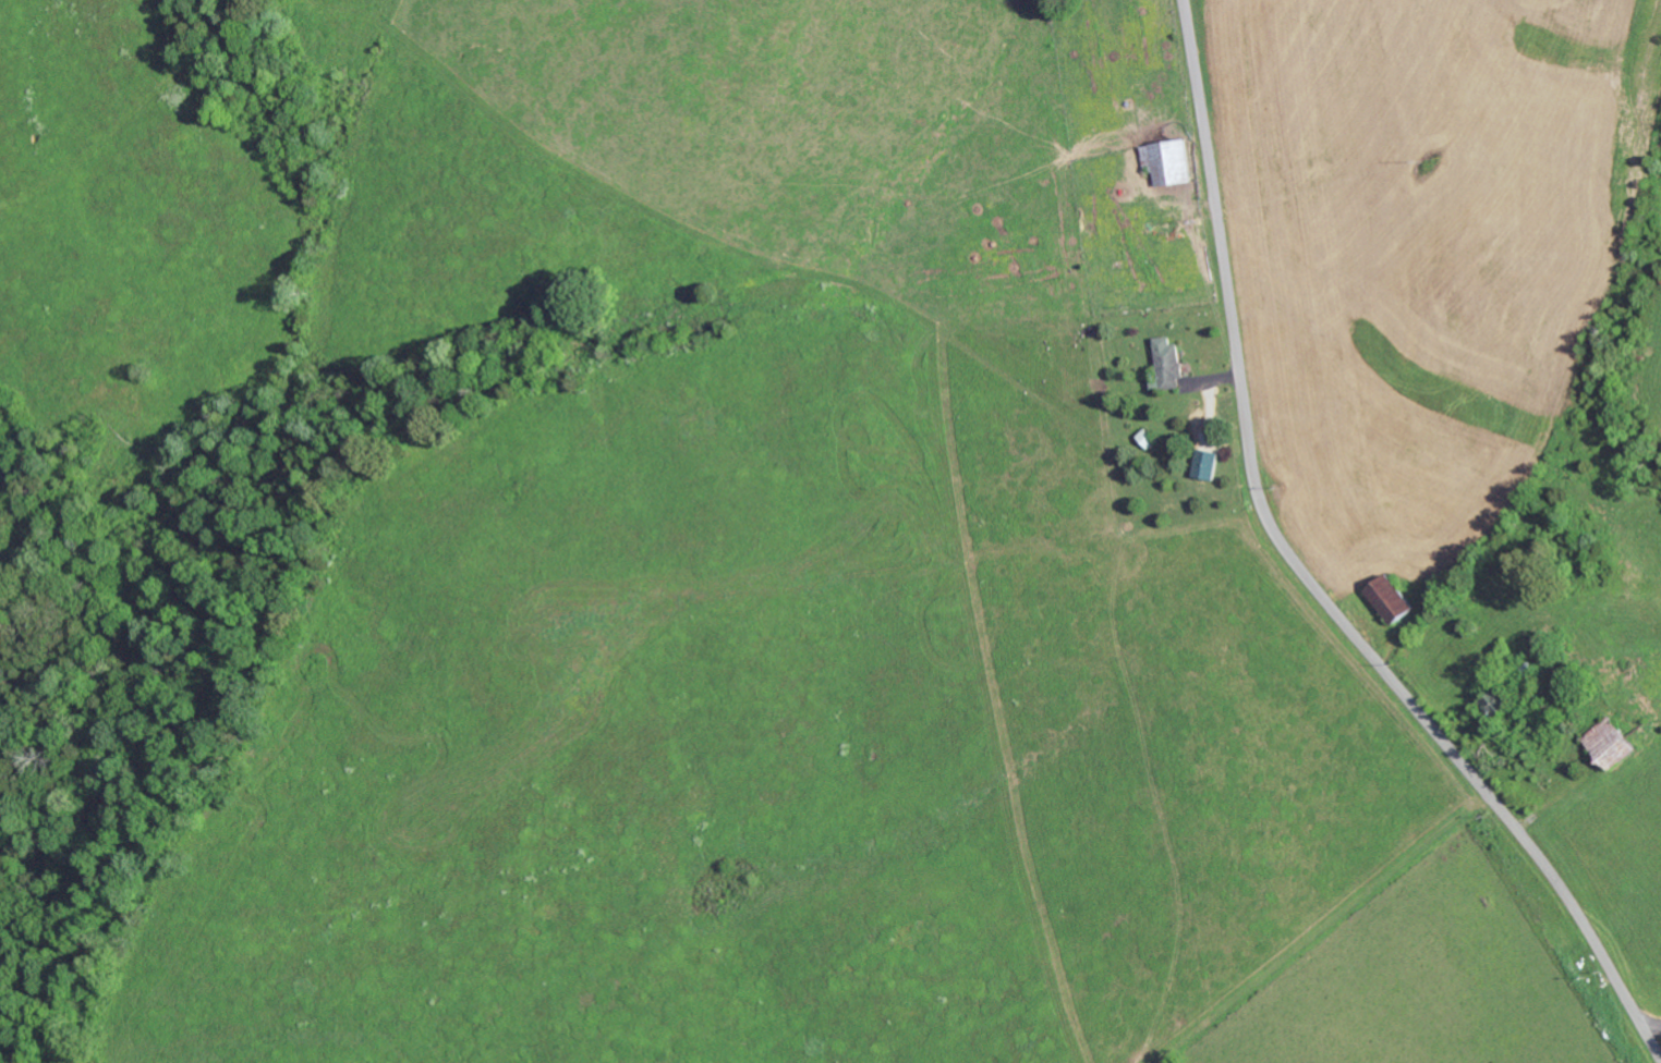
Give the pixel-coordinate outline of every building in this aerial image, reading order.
[(1146,173),(1157,172),(1159,186),(1193,183),(1188,139),(1143,144),(1146,173)] [(1182,387),(1180,378),(1187,377),(1182,343),(1175,344),(1173,335),(1157,338),(1166,389),(1182,387)] [(1138,436),(1149,449),(1158,441),(1147,428),(1138,436)] [(1215,481),(1222,453),(1202,449),(1195,476),(1215,481)] [(1370,588),(1392,626),(1416,612),(1394,574),(1370,588)]
